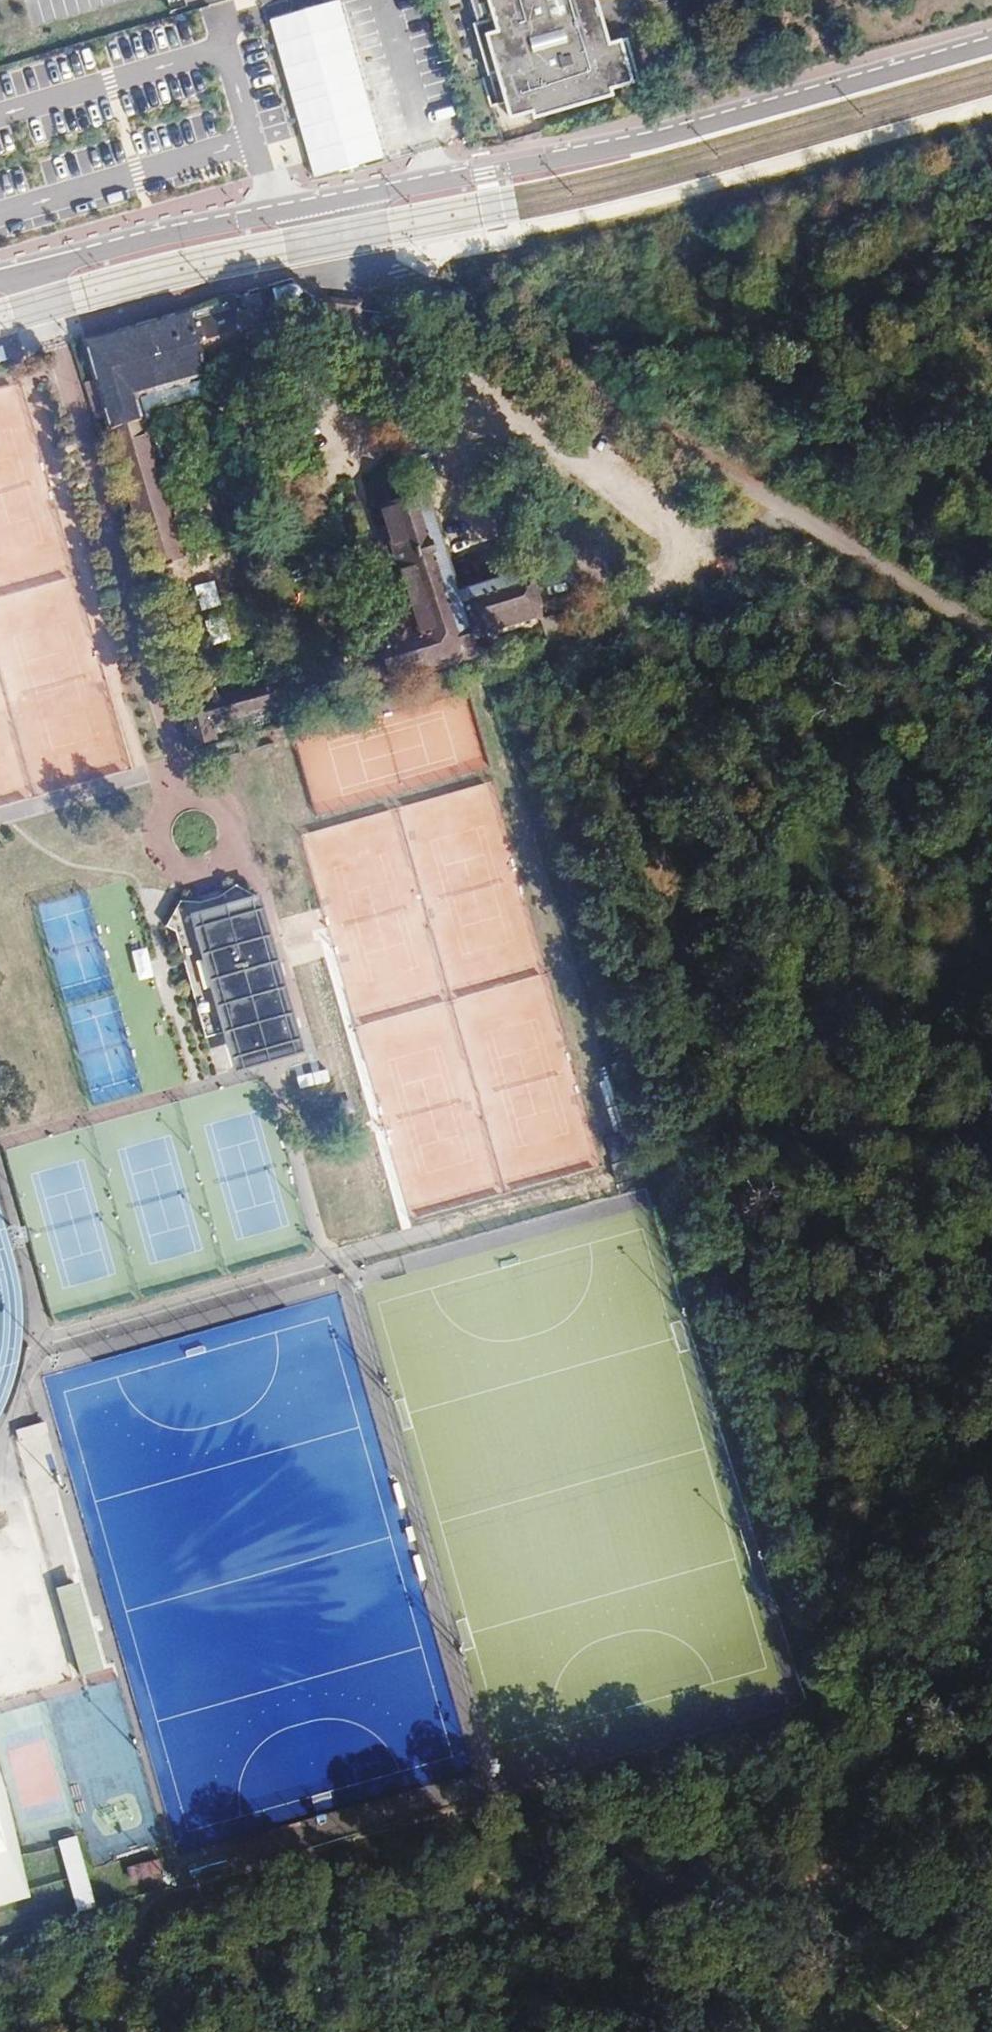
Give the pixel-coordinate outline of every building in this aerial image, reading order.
[(473,24),(456,29),(483,115),(505,110),(510,126),(629,93),(618,50),(596,55),(582,3),(592,0),(467,0),(473,24)] [(105,48),(41,64),(45,82),(209,43),(202,18),(104,42),(105,48)] [(191,321),(81,355),(156,615),(203,600),(140,390),(205,378),(191,321)] [(393,508),(430,657),(473,646),(436,498),(393,508)] [(557,624),(544,579),(472,600),(486,645),(557,624)] [(250,678),(159,705),(175,754),(204,745),(200,730),(261,712),(250,678)] [(274,872),(178,901),(217,1033),(250,1024),(262,1056),(323,1040),(274,872)] [(26,1461),(53,1457),(47,1423),(20,1427),(26,1461)] [(84,1580),(61,1587),(89,1673),(111,1666),(84,1580)] [(29,1897),(0,1802),(0,1905),(29,1897)] [(81,1910),(98,1906),(81,1835),(64,1839),(81,1910)] [(160,1859),(132,1866),(134,1878),(163,1872),(160,1859)]
